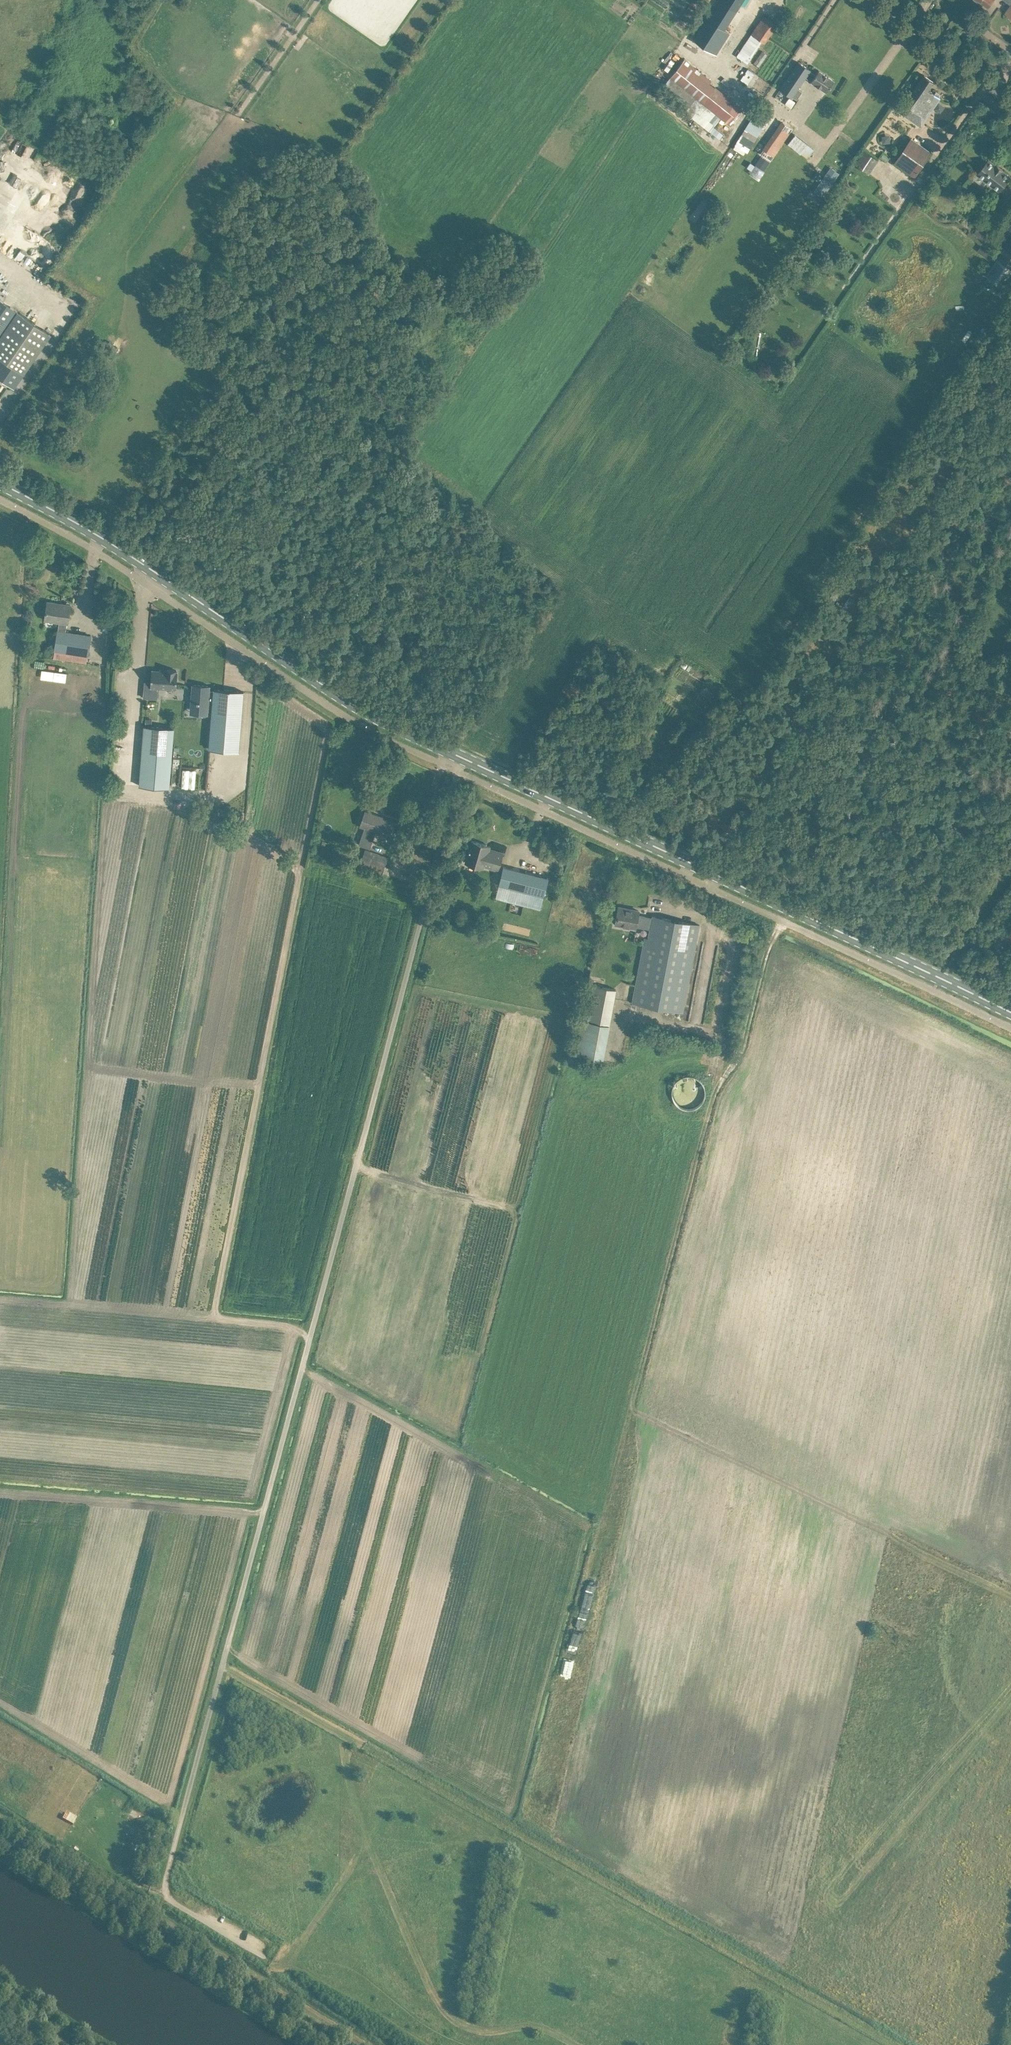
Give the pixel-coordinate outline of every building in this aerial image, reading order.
[(743,0),(720,0),(694,40),(716,54),(730,32),(725,29),(743,0)] [(764,42),(777,24),(764,16),(751,34),(764,42)] [(762,51),(753,64),(758,67),(767,55),(762,51)] [(685,58),(670,77),(663,86),(689,106),(685,112),(710,131),(721,117),(729,123),(742,107),(735,103),(736,101),(710,82),(712,80),(685,58)] [(809,69),(799,62),(781,88),(797,99),(801,92),(796,89),(804,76),(809,70),(809,69)] [(748,69),(741,80),(751,87),(759,76),(748,69)] [(826,92),(834,80),(818,70),(815,75),(809,70),(804,76),(810,81),(826,92)] [(940,97),(928,89),(933,81),(924,74),(904,103),(926,118),(940,97)] [(734,149),(747,156),(764,121),(751,114),(734,149)] [(945,137),(952,126),(940,117),(932,128),(945,137)] [(795,133),(788,143),(801,153),(808,143),(807,142),(795,133)] [(914,176),(931,151),(911,137),(894,162),(914,176)] [(21,154),(26,146),(18,141),(13,149),(21,154)] [(856,163),(869,172),(878,159),(865,150),(856,163)] [(760,156),(753,166),(762,172),(769,162),(760,156)] [(1010,176),(1003,170),(1004,169),(997,164),(997,165),(989,159),(978,174),(1000,191),(1000,190),(1005,193),(1001,199),(1008,205),(1010,201),(1010,188),(1010,187),(1009,188),(1004,185),(1010,176)] [(830,167),(814,191),(822,197),(838,173),(830,167)] [(819,196),(815,201),(820,205),(824,200),(819,196)] [(704,217),(702,225),(710,227),(712,219),(704,217)] [(999,258),(987,275),(1004,286),(1010,275),(1010,239),(999,258)] [(991,260),(995,255),(982,245),(978,250),(991,260)] [(989,277),(988,280),(1002,289),(1004,286),(989,277)] [(50,333),(28,318),(0,299),(0,357),(0,358),(0,383),(1,383),(12,390),(18,382),(50,333)] [(91,635),(87,635),(66,632),(67,623),(68,623),(70,605),(47,601),(45,619),(58,621),(57,630),(53,657),(87,662),(91,635)] [(693,666),(689,672),(701,680),(705,674),(693,666)] [(157,698),(158,690),(156,689),(157,686),(176,688),(177,672),(176,672),(176,670),(166,669),(165,671),(152,670),(151,682),(145,681),(143,697),(157,698)] [(239,750),(243,690),(214,688),(213,691),(209,690),(210,685),(192,683),(192,689),(191,700),(199,701),(198,709),(212,710),(209,748),(239,750)] [(144,725),(138,786),(169,788),(174,728),(144,725)] [(389,836),(394,822),(395,821),(365,811),(360,826),(364,827),(359,844),(370,848),(372,841),(370,840),(373,830),(389,836)] [(503,852),(489,848),(490,845),(471,840),(465,860),(498,870),(503,852)] [(412,847),(402,882),(413,885),(424,851),(412,847)] [(359,866),(382,874),(388,856),(365,849),(359,866)] [(498,885),(543,896),(548,877),(503,866),(498,885)] [(648,938),(645,937),(632,1002),(683,1012),(700,924),(653,915),(652,917),(638,914),(639,910),(618,906),(615,923),(635,927),(636,926),(650,929),(648,938)] [(588,983),(586,992),(613,998),(615,989),(588,983)] [(705,1088),(702,1084),(698,1080),(694,1077),(688,1076),(683,1077),(678,1080),(674,1084),(672,1088),(671,1094),(672,1099),(674,1104),(678,1108),(683,1110),(688,1111),(694,1110),(698,1108),(702,1104),(705,1099),(706,1094),(705,1088)]
